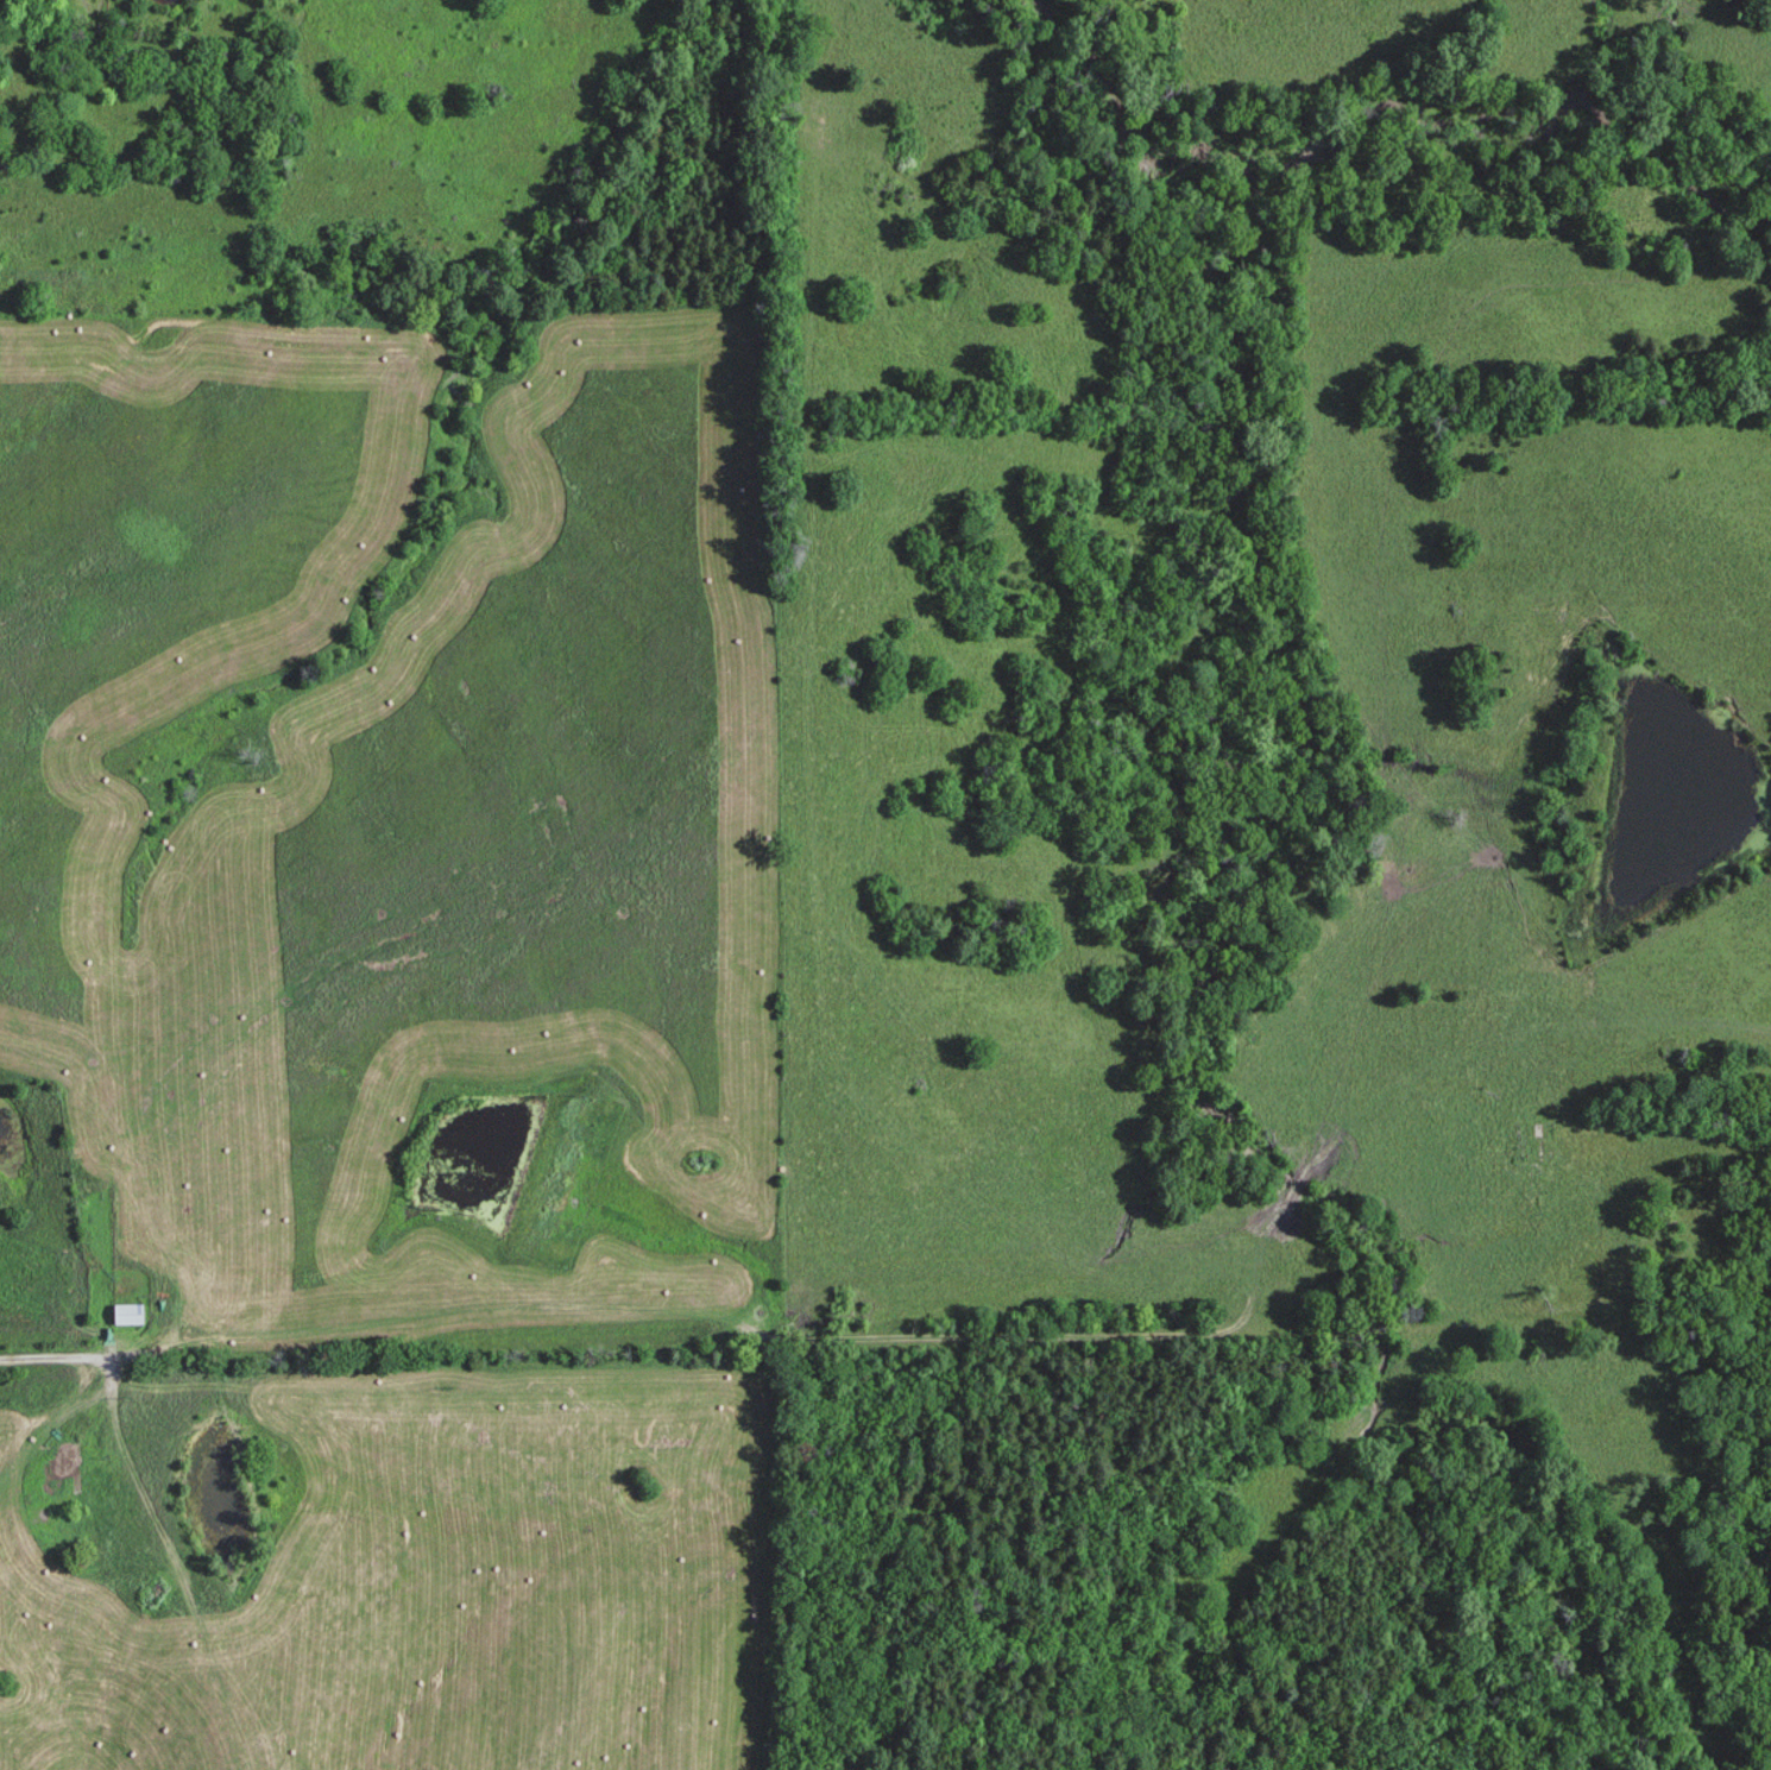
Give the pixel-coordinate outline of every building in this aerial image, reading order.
[(147,1305),(116,1305),(116,1325),(147,1325),(147,1305)]
